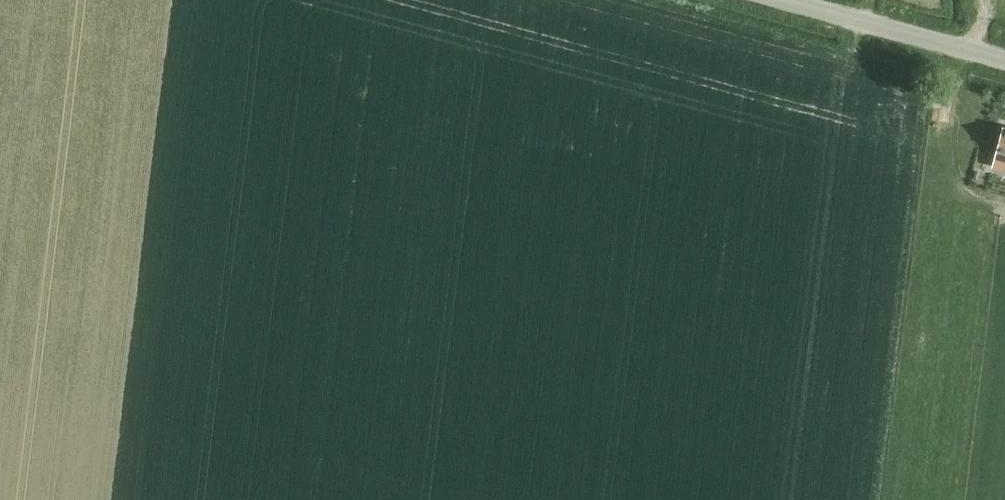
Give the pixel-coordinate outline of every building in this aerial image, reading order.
[(994,159),(1004,162),(1004,127),(1003,126),(994,159)]
